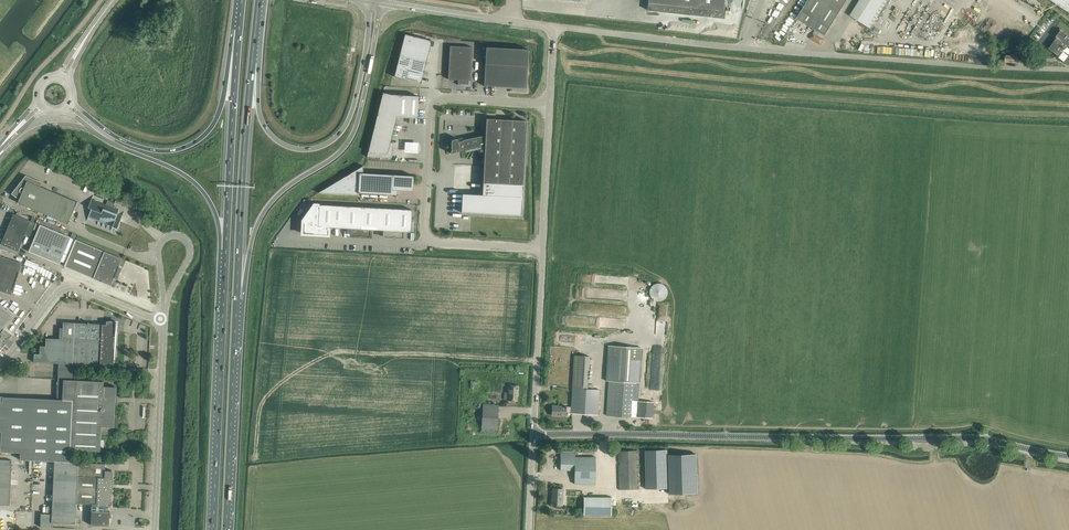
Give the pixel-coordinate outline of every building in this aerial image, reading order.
[(648,10),(724,18),(726,0),(649,0),(648,10)] [(797,18),(816,29),(825,35),(828,31),(847,0),(808,0),(798,16),(797,18)] [(870,28),(888,0),(864,0),(857,13),(854,17),(870,28)] [(963,37),(962,38),(969,46),(977,39),(970,29),(962,35),(963,37)] [(785,36),(791,40),(793,37),(804,44),(810,36),(806,34),(804,37),(792,30),(789,35),(787,33),(785,36)] [(945,40),(947,42),(957,33),(959,36),(963,33),(960,30),(958,32),(957,31),(945,40)] [(1061,30),(1056,36),(1058,38),(1050,47),(1060,55),(1058,57),(1065,62),(1068,57),(1068,40),(1066,37),(1067,35),(1061,30)] [(811,38),(821,44),(823,39),(813,33),(811,38)] [(432,41),(405,34),(395,77),(421,83),(432,41)] [(969,46),(962,38),(953,45),(960,53),(969,46)] [(448,79),(458,80),(458,84),(458,85),(462,85),(469,85),(469,80),(471,80),(472,47),(450,46),(448,79)] [(484,86),(526,88),(528,49),(486,47),(484,86)] [(1005,62),(1017,62),(1017,52),(1009,51),(1009,55),(1006,55),(1006,56),(1005,62)] [(384,93),(367,157),(392,159),(393,144),(391,143),(398,117),(419,119),(420,97),(393,96),(384,93)] [(485,165),(483,195),(463,194),(462,212),(522,215),(527,121),(487,119),(486,135),(463,140),(463,141),(459,142),(458,138),(452,140),(451,148),(452,148),(452,149),(451,150),(451,153),(476,148),(485,158),(484,165),(485,165)] [(418,144),(405,143),(404,154),(418,154),(418,144)] [(393,190),(393,175),(363,173),(363,166),(319,193),(358,195),(358,193),(397,195),(398,190),(393,190)] [(26,175),(12,194),(19,200),(18,203),(68,224),(77,202),(41,186),(42,182),(26,175)] [(414,176),(393,175),(393,190),(398,190),(413,191),(414,176)] [(92,199),(88,208),(91,209),(88,217),(118,228),(122,215),(118,214),(119,210),(92,199)] [(304,221),(304,232),(315,233),(315,234),(316,234),(316,233),(319,233),(319,234),(320,235),(320,233),(327,234),(328,229),(328,227),(337,228),(337,222),(344,223),(344,228),(346,228),(352,229),(352,230),(352,235),(358,235),(358,236),(359,236),(359,235),(362,235),(362,236),(363,236),(363,235),(370,236),(370,231),(370,230),(385,230),(385,232),(385,236),(391,237),(391,238),(392,238),(393,237),(395,237),(395,238),(396,238),(397,237),(403,237),(403,233),(403,231),(411,232),(412,210),(363,207),(363,206),(362,206),(362,207),(320,205),(320,206),(315,206),(304,221)] [(14,214),(1,244),(18,251),(25,234),(31,236),(36,223),(34,222),(36,218),(32,217),(31,221),(14,214)] [(40,225),(29,251),(57,263),(60,264),(60,263),(61,261),(65,263),(75,239),(71,237),(68,236),(40,225)] [(76,240),(65,266),(111,285),(114,278),(117,279),(122,267),(119,266),(122,259),(76,240)] [(12,295),(22,263),(0,256),(0,291),(12,295)] [(14,315),(0,305),(0,334),(14,315)] [(34,354),(34,362),(59,363),(74,364),(100,365),(101,364),(102,364),(102,367),(114,367),(114,355),(116,355),(114,329),(116,329),(115,326),(114,326),(113,324),(113,322),(108,322),(107,322),(106,322),(106,324),(89,323),(89,322),(88,322),(88,323),(63,322),(63,328),(60,328),(59,339),(46,338),(46,346),(40,346),(40,354),(34,354)] [(609,345),(607,381),(609,381),(607,410),(607,415),(634,417),(654,418),(655,402),(638,401),(639,384),(636,384),(636,383),(639,383),(641,347),(609,345)] [(571,408),(566,408),(566,407),(556,407),(556,405),(552,405),(552,415),(566,415),(566,411),(571,411),(571,413),(598,415),(599,391),(588,390),(589,370),(590,356),(574,355),(571,408)] [(4,452),(6,452),(5,460),(8,460),(9,452),(21,453),(20,455),(20,460),(55,461),(70,462),(70,450),(95,451),(101,451),(102,427),(114,427),(116,387),(104,386),(104,381),(73,380),(74,364),(59,363),(57,400),(4,397),(4,396),(0,396),(0,452),(4,452)] [(511,400),(516,400),(517,393),(518,393),(518,386),(513,386),(509,385),(508,390),(509,390),(508,400),(511,400)] [(482,431),(497,432),(499,405),(483,404),(482,431)] [(619,456),(620,490),(639,489),(638,456),(638,450),(618,451),(619,456)] [(645,450),(646,489),(668,488),(667,450),(645,450)] [(561,470),(575,470),(575,484),(595,484),(595,457),(575,457),(575,453),(561,452),(561,470)] [(697,453),(668,454),(669,494),(698,493),(697,453)] [(10,505),(12,460),(8,460),(5,460),(0,460),(0,504),(10,505)] [(41,513),(40,527),(53,527),(53,522),(81,524),(81,518),(76,515),(77,503),(92,504),(92,506),(108,507),(110,507),(112,470),(105,470),(106,464),(55,461),(52,514),(41,513)] [(551,505),(557,505),(563,505),(562,505),(562,495),(563,495),(563,489),(553,488),(552,500),(551,505)] [(584,497),(584,514),(611,515),(612,497),(584,497)] [(92,506),(91,525),(98,525),(109,526),(110,511),(108,511),(108,507),(92,506)]
